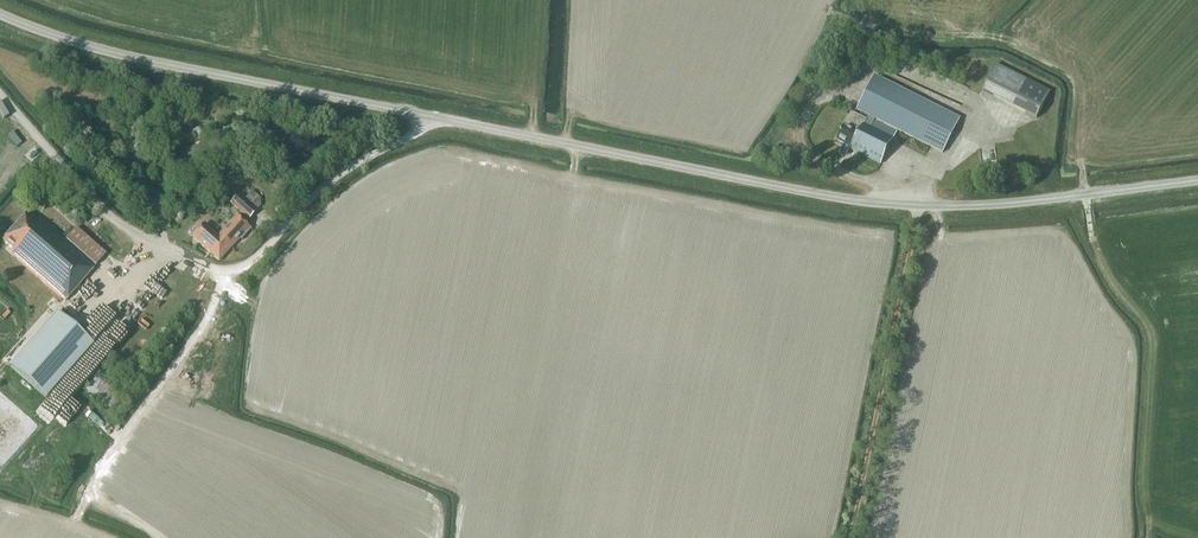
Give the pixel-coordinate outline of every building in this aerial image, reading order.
[(1036,119),(1050,92),(996,64),(982,92),(1036,119)] [(942,153),(959,119),(874,76),(857,110),(869,116),(866,120),(851,112),(844,126),(837,140),(845,144),(842,150),(848,153),(850,149),(881,164),(898,131),(942,153)] [(147,205),(156,195),(143,183),(134,194),(147,205)] [(256,210),(244,199),(238,195),(230,204),(248,220),(257,211),(256,210)] [(248,195),(244,199),(256,210),(260,206),(248,195)] [(39,224),(27,213),(2,241),(15,252),(12,255),(65,301),(93,268),(41,222),(39,224)] [(217,237),(230,248),(239,238),(241,240),(250,230),(235,217),(217,237)] [(217,237),(203,224),(191,238),(218,262),(230,248),(217,237)] [(46,399),(93,345),(57,313),(9,366),(46,399)]
